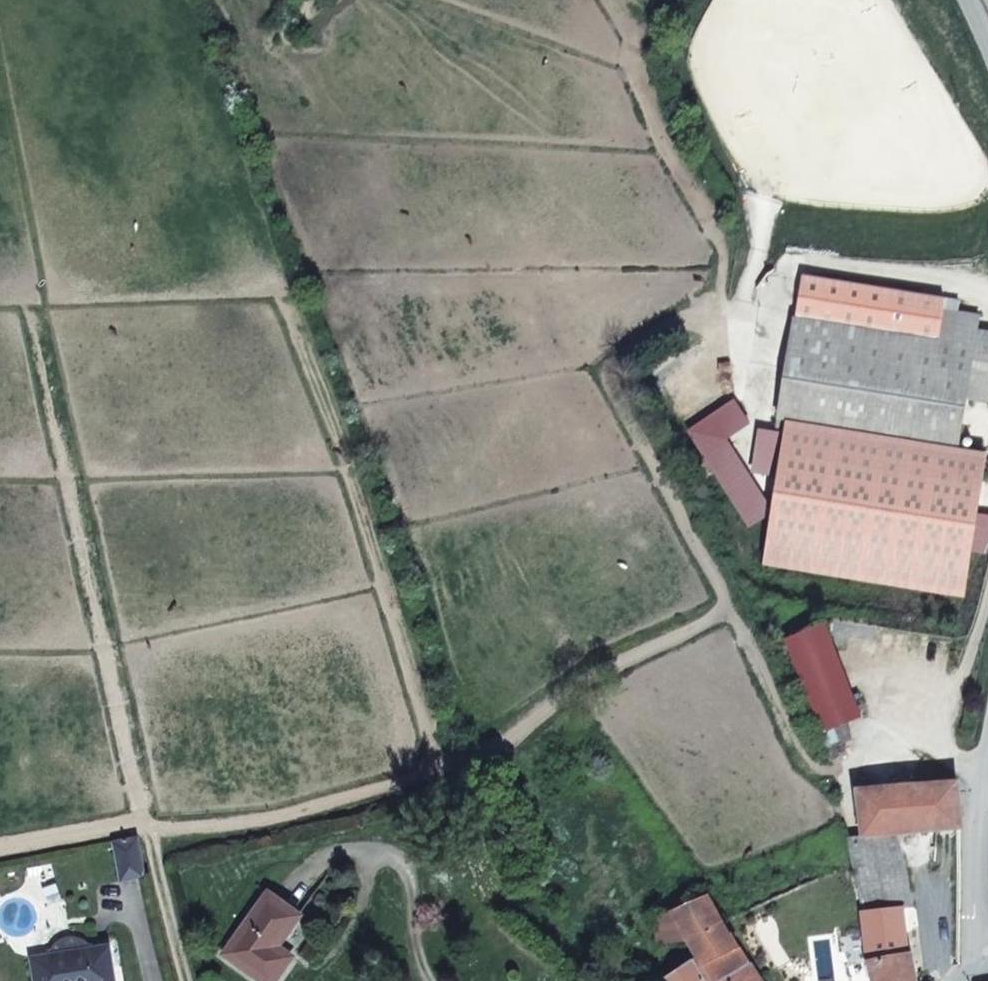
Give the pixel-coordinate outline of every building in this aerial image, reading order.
[(795,318),(778,418),(958,448),(970,370),(987,373),(987,332),(976,331),(979,316),(942,310),(938,341),(795,318)] [(970,370),(966,397),(987,401),(987,373),(970,370)] [(750,526),(726,489),(706,502),(730,539),(750,526)] [(861,716),(824,623),(786,638),(823,731),(861,716)] [(936,829),(957,827),(961,827),(960,812),(958,781),(856,789),(862,836),(846,837),(862,913),(869,961),(873,980),(911,980),(901,911),(914,908),(901,851),(897,833),(936,829)] [(897,833),(901,851),(934,848),(936,829),(897,833)] [(113,842),(121,881),(146,876),(138,837),(113,842)] [(225,954),(262,980),(275,980),(292,956),(278,946),(300,915),(268,892),(225,954)] [(723,923),(709,896),(672,912),(687,938),(723,923)] [(687,938),(672,912),(659,918),(658,945),(687,938)] [(729,933),(723,923),(687,938),(699,960),(692,965),(690,961),(666,978),(667,980),(726,980),(750,964),(729,933)] [(34,980),(116,980),(110,944),(83,948),(83,945),(77,942),(62,944),(58,949),(59,952),(31,956),(34,980)] [(750,964),(726,980),(761,980),(750,964)]
